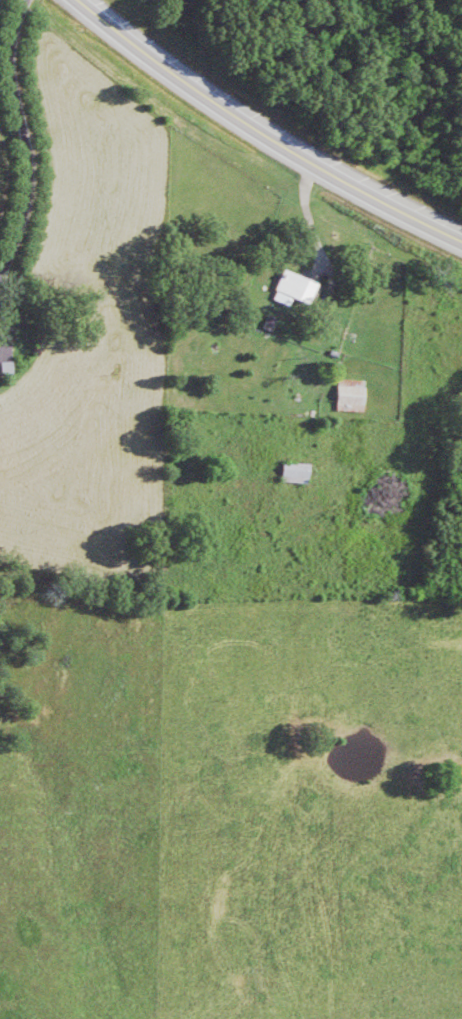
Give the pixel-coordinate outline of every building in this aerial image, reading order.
[(320,288),(285,273),(272,303),(288,310),(292,301),(310,309),(320,288)] [(365,384),(337,384),(337,415),(365,415),(365,384)] [(309,467),(282,468),(283,488),(310,486),(309,467)]
